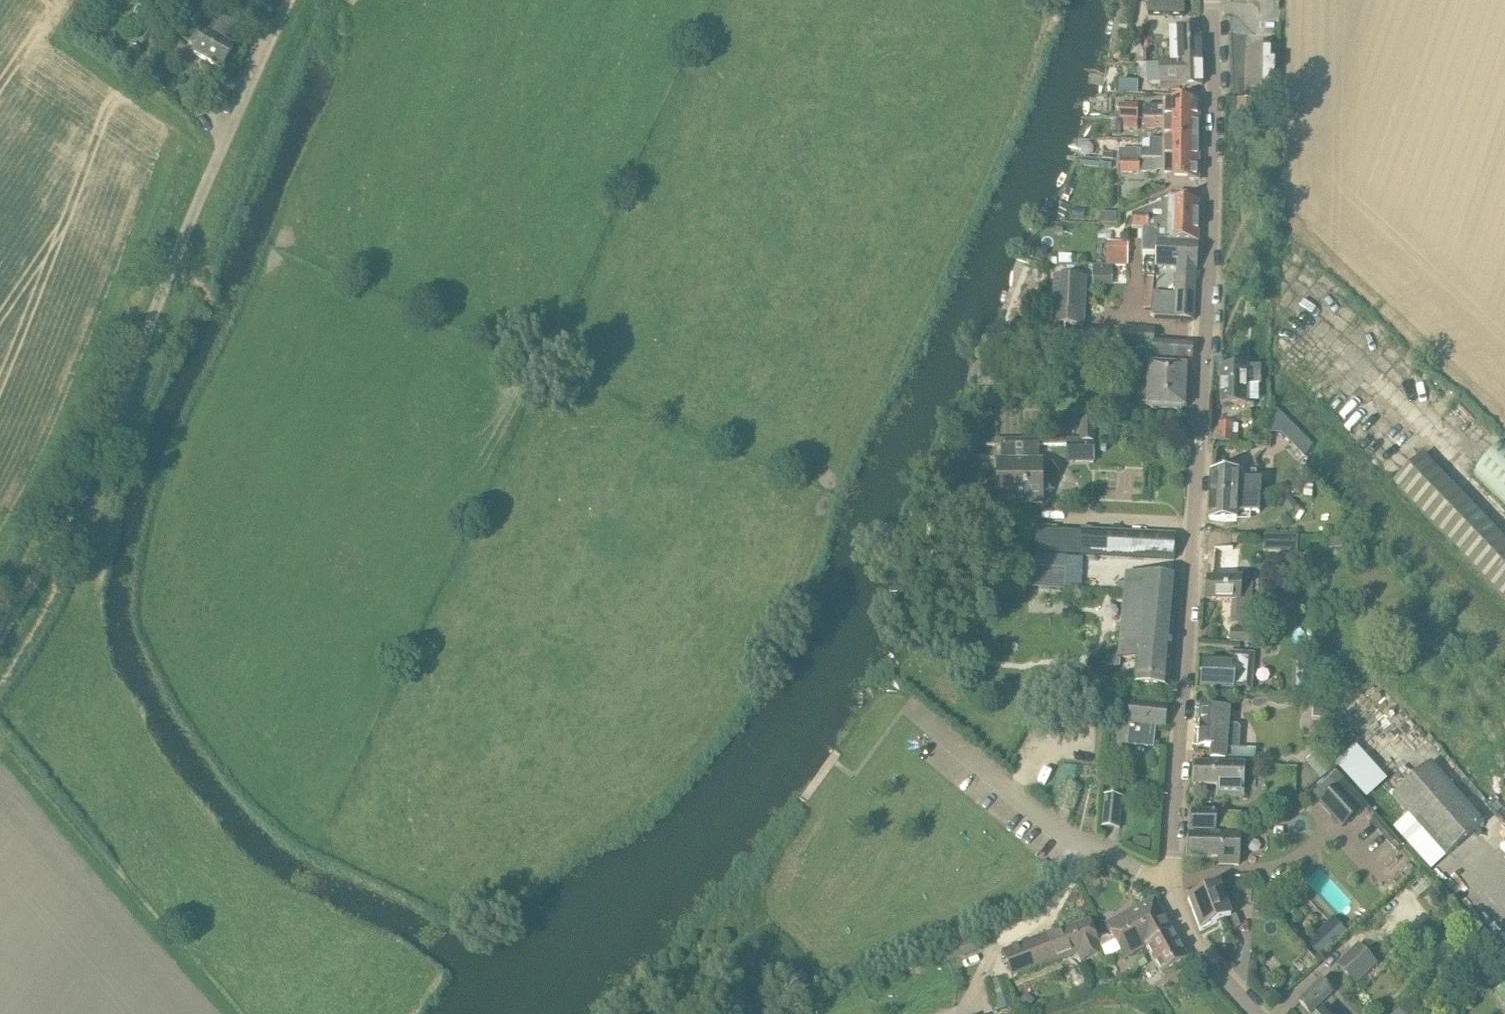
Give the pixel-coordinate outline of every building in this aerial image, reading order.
[(183,27),(193,9),(189,7),(193,0),(158,0),(152,10),(183,27)] [(1184,0),(1148,1),(1148,15),(1185,15),(1184,0)] [(203,31),(202,34),(198,32),(192,42),(196,44),(192,52),(221,68),(233,46),(223,40),(230,27),(219,20),(211,35),(203,31)] [(1171,28),(1172,63),(1202,62),(1201,27),(1171,28)] [(1248,46),(1248,89),(1276,90),(1277,47),(1248,46)] [(1181,86),(1183,86),(1203,86),(1202,62),(1172,63),(1172,65),(1160,66),(1161,91),(1181,90),(1181,86)] [(1272,92),(1257,96),(1260,105),(1274,101),(1272,92)] [(1238,121),(1243,121),(1256,122),(1258,99),(1240,98),(1238,121)] [(1199,101),(1179,100),(1166,100),(1166,115),(1159,114),(1159,108),(1144,108),(1144,121),(1145,121),(1198,122),(1199,101)] [(1122,120),(1125,120),(1137,120),(1139,120),(1139,106),(1123,105),(1122,120)] [(1137,130),(1137,120),(1125,120),(1125,129),(1137,130)] [(1198,141),(1198,122),(1145,121),(1145,130),(1164,131),(1164,141),(1198,141)] [(1123,151),(1123,161),(1198,161),(1198,141),(1164,141),(1149,141),(1149,152),(1123,151)] [(1198,161),(1123,161),(1120,161),(1120,174),(1155,174),(1155,169),(1164,169),(1164,181),(1198,181),(1198,161)] [(1162,205),(1134,216),(1133,230),(1145,230),(1149,230),(1149,220),(1199,222),(1199,202),(1196,202),(1196,198),(1193,194),(1176,194),(1176,202),(1162,202),(1162,205)] [(1061,204),(1057,213),(1061,215),(1061,216),(1064,218),(1068,207),(1061,204)] [(1072,209),(1072,217),(1084,218),(1085,210),(1072,209)] [(1156,241),(1157,241),(1198,242),(1199,222),(1149,220),(1149,230),(1145,230),(1144,252),(1155,253),(1156,241)] [(1156,318),(1194,320),(1196,293),(1192,292),(1193,283),(1197,283),(1199,244),(1198,243),(1198,242),(1167,242),(1157,241),(1156,264),(1178,265),(1176,294),(1152,293),(1153,277),(1148,277),(1144,308),(1151,308),(1150,313),(1151,314),(1152,316),(1156,318)] [(1108,265),(1129,264),(1128,243),(1107,244),(1108,265)] [(1036,248),(1034,259),(1045,262),(1048,251),(1036,248)] [(1267,264),(1250,264),(1250,273),(1267,273),(1267,264)] [(1113,266),(1093,266),(1093,287),(1113,286),(1113,266)] [(1042,324),(1041,354),(1065,355),(1065,347),(1065,325),(1084,326),(1085,302),(1087,278),(1066,277),(1055,276),(1052,324),(1042,324)] [(1153,358),(1192,360),(1193,342),(1154,340),(1154,329),(1121,327),(1120,345),(1135,346),(1135,348),(1154,349),(1153,358)] [(1114,393),(1134,395),(1136,362),(1116,361),(1114,393)] [(1222,365),(1221,403),(1245,404),(1245,402),(1246,385),(1259,385),(1261,385),(1261,366),(1246,366),(1243,366),(1222,365)] [(1149,406),(1165,407),(1185,408),(1186,368),(1150,366),(1149,380),(1139,380),(1138,404),(1149,405),(1149,406)] [(1272,404),(1270,441),(1277,441),(1278,419),(1285,426),(1280,431),(1293,444),(1302,434),(1272,404)] [(1120,406),(1120,417),(1134,417),(1134,406),(1120,406)] [(1080,440),(1094,440),(1094,420),(1080,420),(1080,440)] [(1232,445),(1233,425),(1220,424),(1219,443),(1232,445)] [(1504,442),(1474,474),(1504,503),(1504,443),(1504,442)] [(1039,444),(1019,445),(1001,445),(1001,446),(1002,446),(1002,462),(998,462),(998,498),(1017,498),(1017,504),(1043,504),(1043,462),(1039,462),(1039,446),(1039,444)] [(1079,444),(1066,444),(1066,445),(1066,463),(1094,463),(1094,444),(1079,444)] [(1409,469),(1394,483),(1504,600),(1504,541),(1423,455),(1409,469)] [(1211,471),(1210,495),(1261,498),(1262,482),(1256,482),(1257,472),(1245,471),(1245,465),(1236,464),(1212,463),(1211,466),(1211,471)] [(1315,479),(1306,468),(1302,498),(1313,499),(1315,479)] [(1288,493),(1280,499),(1289,514),(1297,508),(1288,493)] [(1209,519),(1233,520),(1238,520),(1238,513),(1260,514),(1261,498),(1210,495),(1209,519)] [(1175,560),(1175,559),(1176,536),(1037,529),(1037,553),(1175,560)] [(1347,538),(1328,538),(1328,549),(1347,549),(1347,538)] [(1067,559),(1032,556),(1030,589),(1064,592),(1067,559)] [(1169,688),(1178,579),(1128,574),(1120,658),(1108,657),(1108,666),(1120,667),(1121,659),(1137,660),(1135,685),(1169,688)] [(1231,623),(1247,624),(1250,579),(1208,576),(1207,597),(1233,599),(1231,623)] [(1344,582),(1340,586),(1344,590),(1348,587),(1344,582)] [(1255,630),(1228,628),(1227,641),(1253,643),(1255,630)] [(1201,686),(1221,687),(1232,688),(1232,690),(1252,692),(1255,652),(1229,650),(1228,662),(1203,660),(1201,686)] [(1307,661),(1293,660),(1292,693),(1306,693),(1307,661)] [(1314,665),(1312,698),(1313,698),(1313,718),(1325,719),(1327,665),(1314,665)] [(1072,688),(1063,699),(1074,708),(1083,697),(1072,688)] [(1155,726),(1166,727),(1168,706),(1132,702),(1130,723),(1131,723),(1128,744),(1153,747),(1155,726)] [(1213,758),(1226,759),(1225,762),(1255,764),(1256,750),(1239,749),(1241,727),(1237,723),(1228,723),(1229,709),(1200,707),(1197,744),(1214,745),(1213,758)] [(1339,752),(1346,759),(1340,765),(1369,794),(1385,780),(1356,750),(1354,751),(1348,744),(1339,752)] [(1318,750),(1306,759),(1322,778),(1333,769),(1318,750)] [(1395,832),(1430,871),(1484,823),(1431,762),(1393,796),(1412,817),(1395,832)] [(1218,792),(1225,793),(1243,794),(1245,767),(1196,763),(1194,784),(1219,786),(1218,792)] [(1056,800),(1055,803),(1062,805),(1074,809),(1081,786),(1062,779),(1056,800)] [(1337,788),(1320,803),(1344,830),(1362,815),(1337,788)] [(1106,797),(1103,826),(1120,828),(1123,798),(1106,797)] [(1193,810),(1192,828),(1211,830),(1216,831),(1240,832),(1241,814),(1229,813),(1218,813),(1213,812),(1193,810)] [(1190,854),(1220,857),(1220,862),(1240,864),(1242,837),(1191,833),(1190,854)] [(1220,887),(1189,899),(1188,899),(1201,931),(1231,917),(1220,887)] [(1113,934),(1099,942),(1107,957),(1122,949),(1126,957),(1147,946),(1172,929),(1155,899),(1131,912),(1108,925),(1113,934)] [(1333,917),(1306,943),(1320,957),(1347,931),(1333,917)] [(1003,951),(1012,975),(1054,957),(1053,955),(1063,951),(1065,956),(1078,950),(1082,957),(1101,949),(1089,920),(1041,939),(1040,937),(1003,951)] [(985,948),(977,929),(930,950),(938,968),(964,956),(985,948)] [(1172,929),(1147,946),(1163,973),(1171,969),(1188,959),(1188,958),(1172,929)] [(1378,964),(1358,943),(1336,964),(1356,985),(1378,964)] [(1005,975),(988,980),(998,1010),(1014,1005),(1005,975)] [(1333,994),(1322,982),(1301,1002),(1312,1013),(1333,994)] [(1027,994),(1018,1003),(1025,1011),(1035,1001),(1027,994)]
